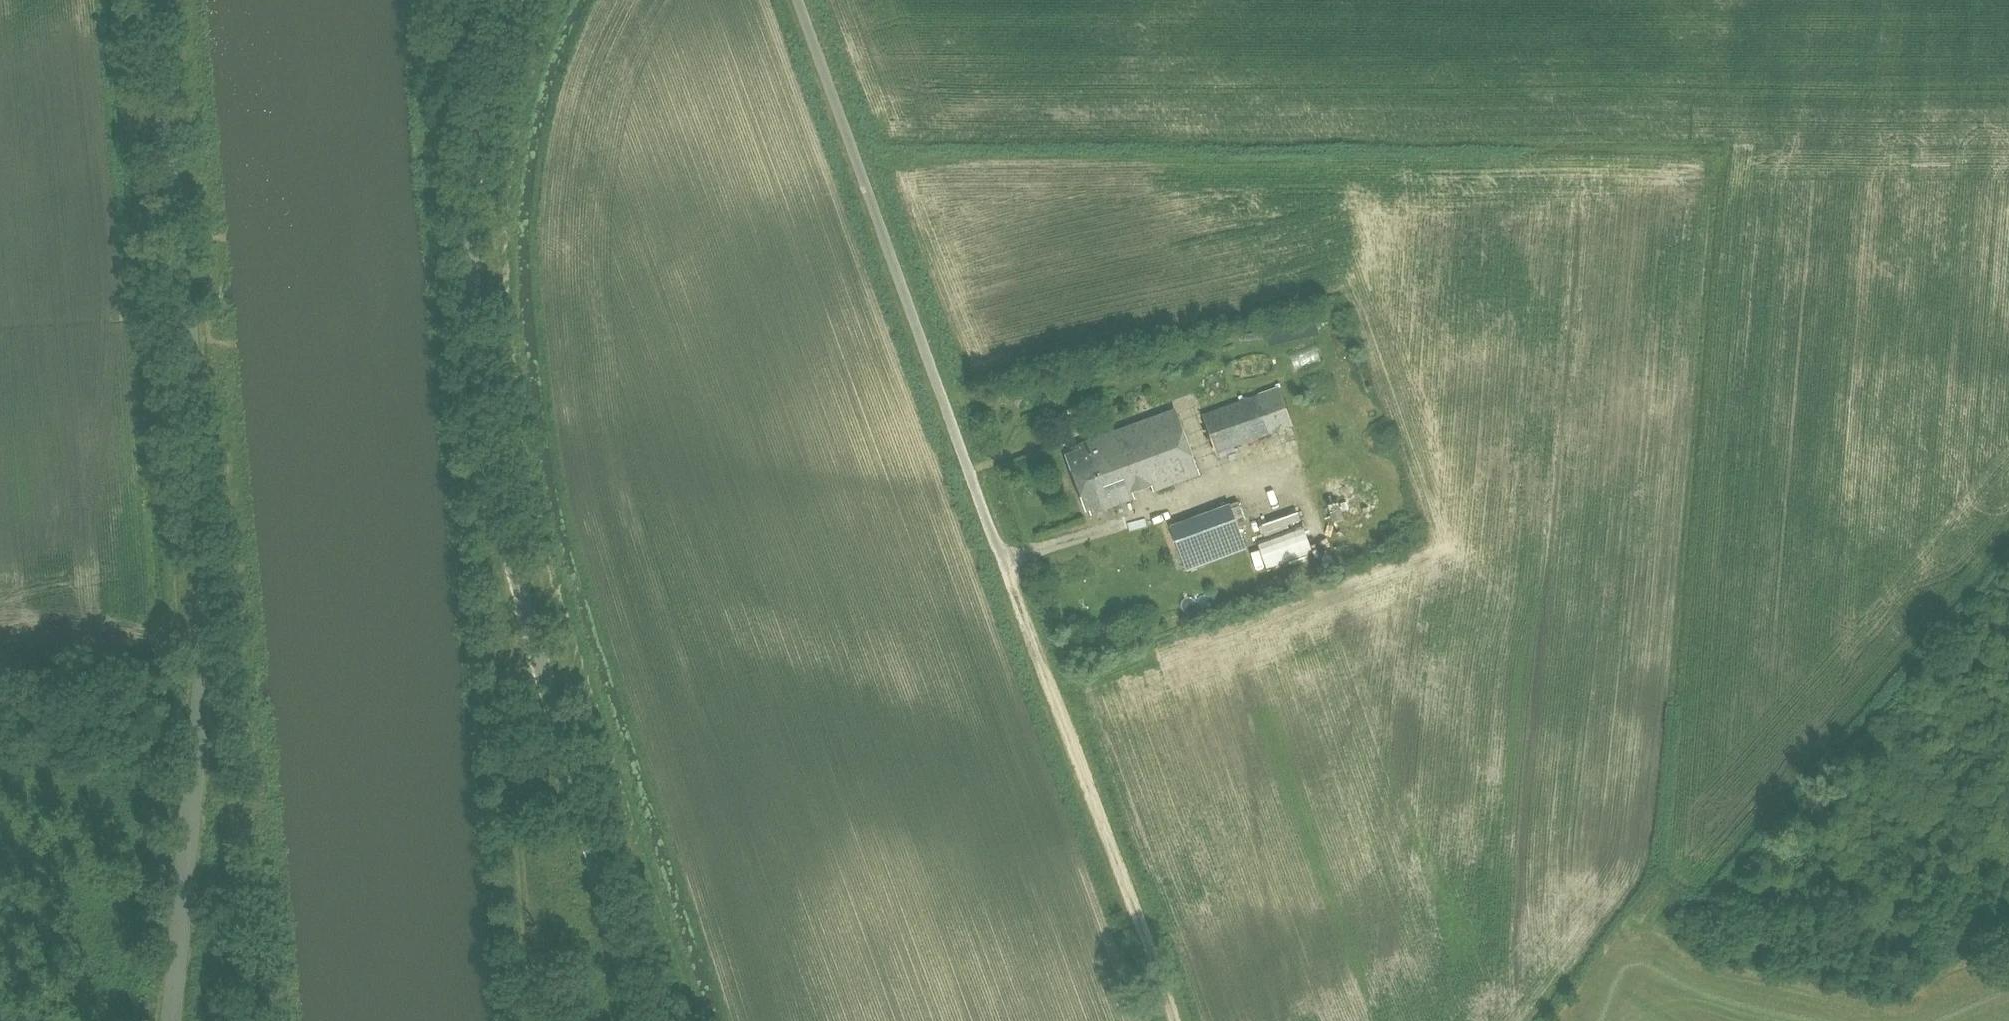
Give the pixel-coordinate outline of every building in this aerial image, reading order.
[(1279,386),(1202,413),(1218,452),(1218,453),(1293,425),(1279,386)] [(1154,490),(1199,473),(1176,410),(1080,445),(1081,449),(1068,454),(1089,509),(1090,509),(1091,512),(1135,496),(1133,490),(1152,484),(1154,490)] [(1360,516),(1378,504),(1369,492),(1352,503),(1360,516)] [(1229,506),(1173,526),(1188,568),(1245,548),(1229,506)]
